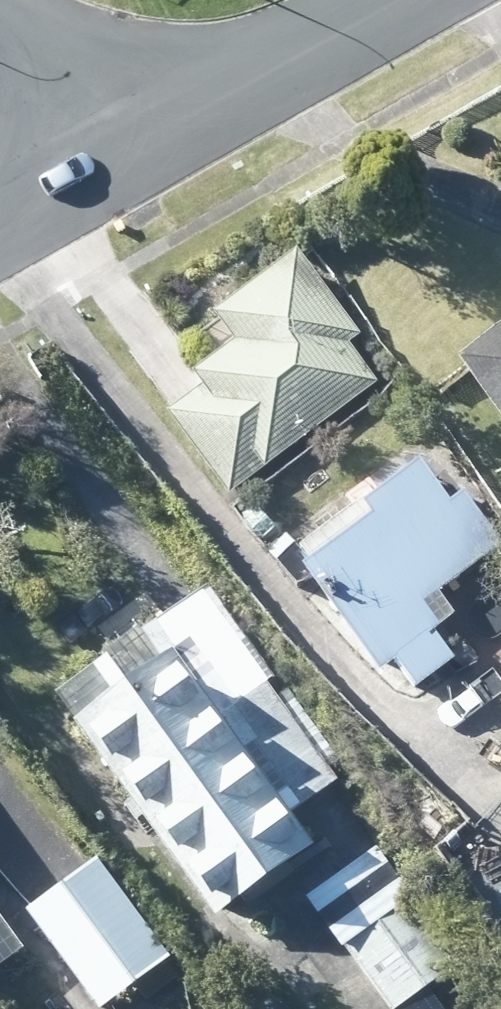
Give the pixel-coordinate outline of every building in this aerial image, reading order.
[(234,489),(379,379),(352,342),(365,331),(301,247),(221,308),(242,335),(201,367),(211,380),(175,408),(173,409),(234,489)] [(465,354),(500,403),(500,327),(465,354)] [(472,487),(461,495),(432,454),(381,492),(370,477),(321,511),(275,544),(302,583),(319,572),(386,668),(401,656),(421,683),(459,657),(436,624),(445,619),(430,598),(499,548),(500,537),(500,529),(472,487)] [(255,689),(231,706),(225,711),(177,645),(99,701),(80,715),(98,741),(222,912),(320,841),(260,759),(268,753),(311,813),(347,788),(269,679),(255,689)] [(103,1004),(175,952),(103,855),(92,864),(33,907),(103,1004)] [(394,1008),(447,1008),(429,984),(461,961),(411,893),(345,941),(394,1008)]
